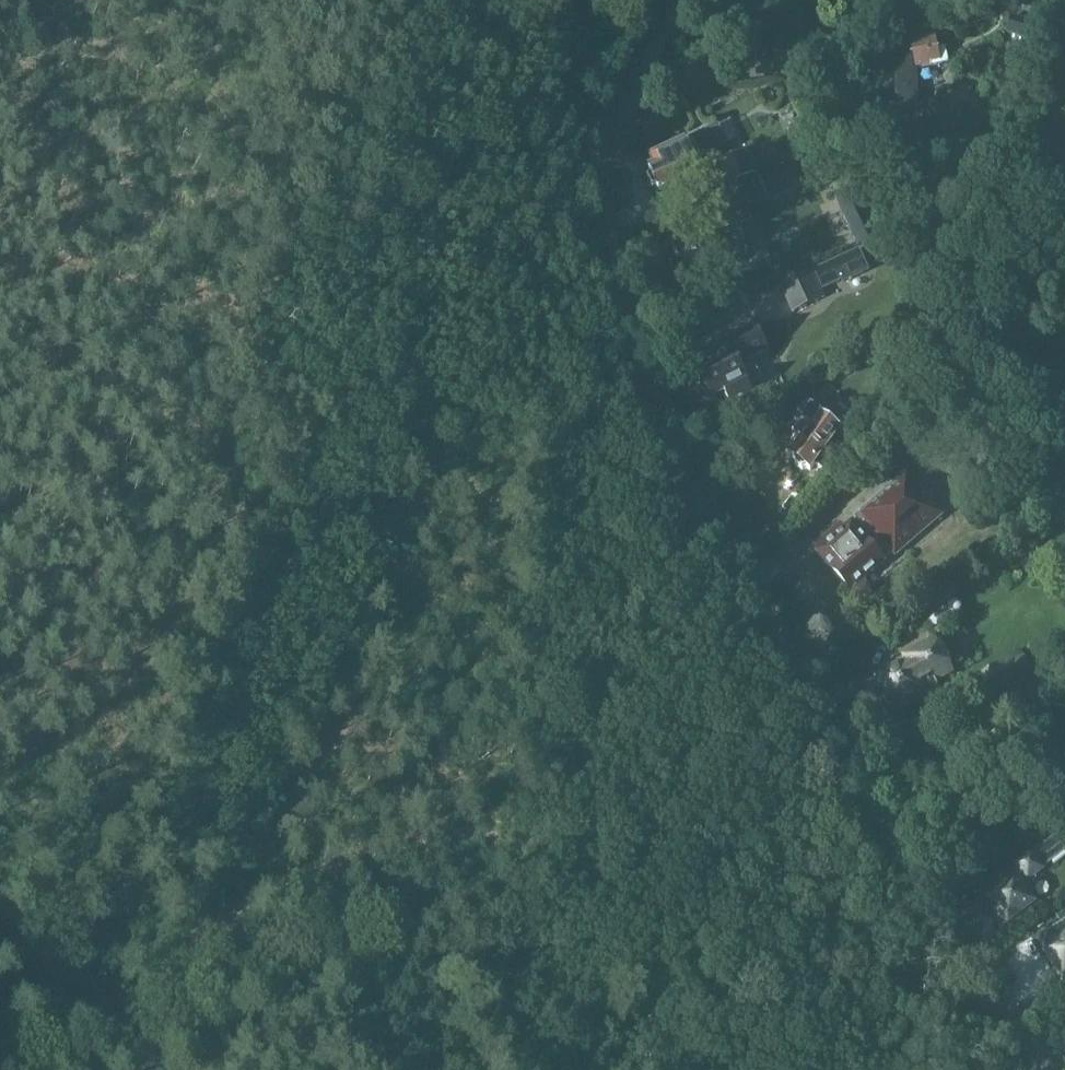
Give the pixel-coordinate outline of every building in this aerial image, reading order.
[(1021,5),(1035,9),(1037,0),(1023,0),(1021,5)] [(1012,17),(1006,34),(1034,43),(1039,25),(1012,17)] [(912,55),(892,62),(892,65),(893,68),(893,71),(894,75),(894,78),(894,81),(895,85),(895,88),(895,91),(895,95),(895,98),(894,101),(915,103),(915,95),(916,86),(916,78),(915,70),(948,64),(945,50),(937,52),(934,35),(910,40),(912,55)] [(835,94),(841,106),(855,98),(849,87),(835,94)] [(654,167),(649,169),(659,191),(683,180),(688,190),(703,183),(706,182),(704,179),(701,172),(700,172),(695,160),(716,150),(725,146),(736,141),(728,123),(717,128),(687,141),(687,142),(677,146),(659,155),(653,158),(650,159),(654,167)] [(648,148),(653,158),(659,155),(677,146),(673,136),(648,148)] [(740,151),(731,156),(730,154),(721,159),(723,164),(722,164),(725,169),(704,179),(706,182),(703,183),(710,196),(715,194),(753,175),(740,151)] [(757,175),(771,204),(805,187),(791,159),(757,175)] [(1058,188),(1056,189),(1056,190),(1064,204),(1064,183),(1058,188)] [(843,195),(839,197),(862,245),(877,237),(872,225),(873,225),(856,189),(843,195)] [(704,217),(707,232),(733,226),(729,211),(704,217)] [(735,233),(734,228),(708,235),(708,237),(673,245),(680,276),(715,267),(716,269),(742,263),(740,258),(748,256),(742,231),(735,233)] [(860,249),(811,271),(820,291),(842,281),(843,283),(870,271),(860,249)] [(824,299),(811,271),(781,285),(782,288),(784,292),(790,306),(793,313),(824,299)] [(729,353),(697,369),(712,398),(724,392),(733,409),(756,398),(749,385),(746,380),(748,379),(740,365),(751,360),(769,350),(757,327),(724,344),(729,353)] [(761,379),(751,360),(740,365),(748,379),(746,380),(749,385),(761,379)] [(800,427),(785,446),(794,452),(790,457),(812,473),(817,467),(826,473),(851,439),(841,431),(844,427),(845,425),(827,411),(825,413),(808,401),(794,420),(801,425),(800,427)] [(906,473),(861,512),(863,514),(856,521),(872,539),(876,536),(892,554),(895,558),(945,516),(919,486),(918,488),(906,473)] [(863,514),(861,512),(854,518),(868,535),(865,537),(851,521),(844,528),(841,525),(830,534),(835,539),(819,553),(859,599),(871,589),(865,581),(886,563),(884,560),(892,554),(876,536),(872,539),(856,521),(863,514)] [(949,634),(937,641),(952,667),(964,661),(949,634)] [(902,656),(906,662),(885,674),(892,687),(884,691),(894,708),(908,700),(928,689),(927,688),(954,673),(952,667),(937,641),(935,638),(902,656)] [(874,672),(884,691),(892,687),(885,674),(906,662),(902,656),(874,672)] [(1032,852),(1031,851),(1012,865),(1019,874),(1027,884),(1046,870),(1045,868),(1064,852),(1053,836),(1032,852)] [(1038,900),(1018,874),(998,889),(1003,897),(993,905),(1008,923),(1038,900)] [(988,897),(993,905),(1003,897),(998,889),(988,897)] [(1040,941),(1046,951),(1045,952),(1052,963),(1050,964),(1055,972),(1057,971),(1064,981),(1064,980),(1064,925),(1040,941)]
